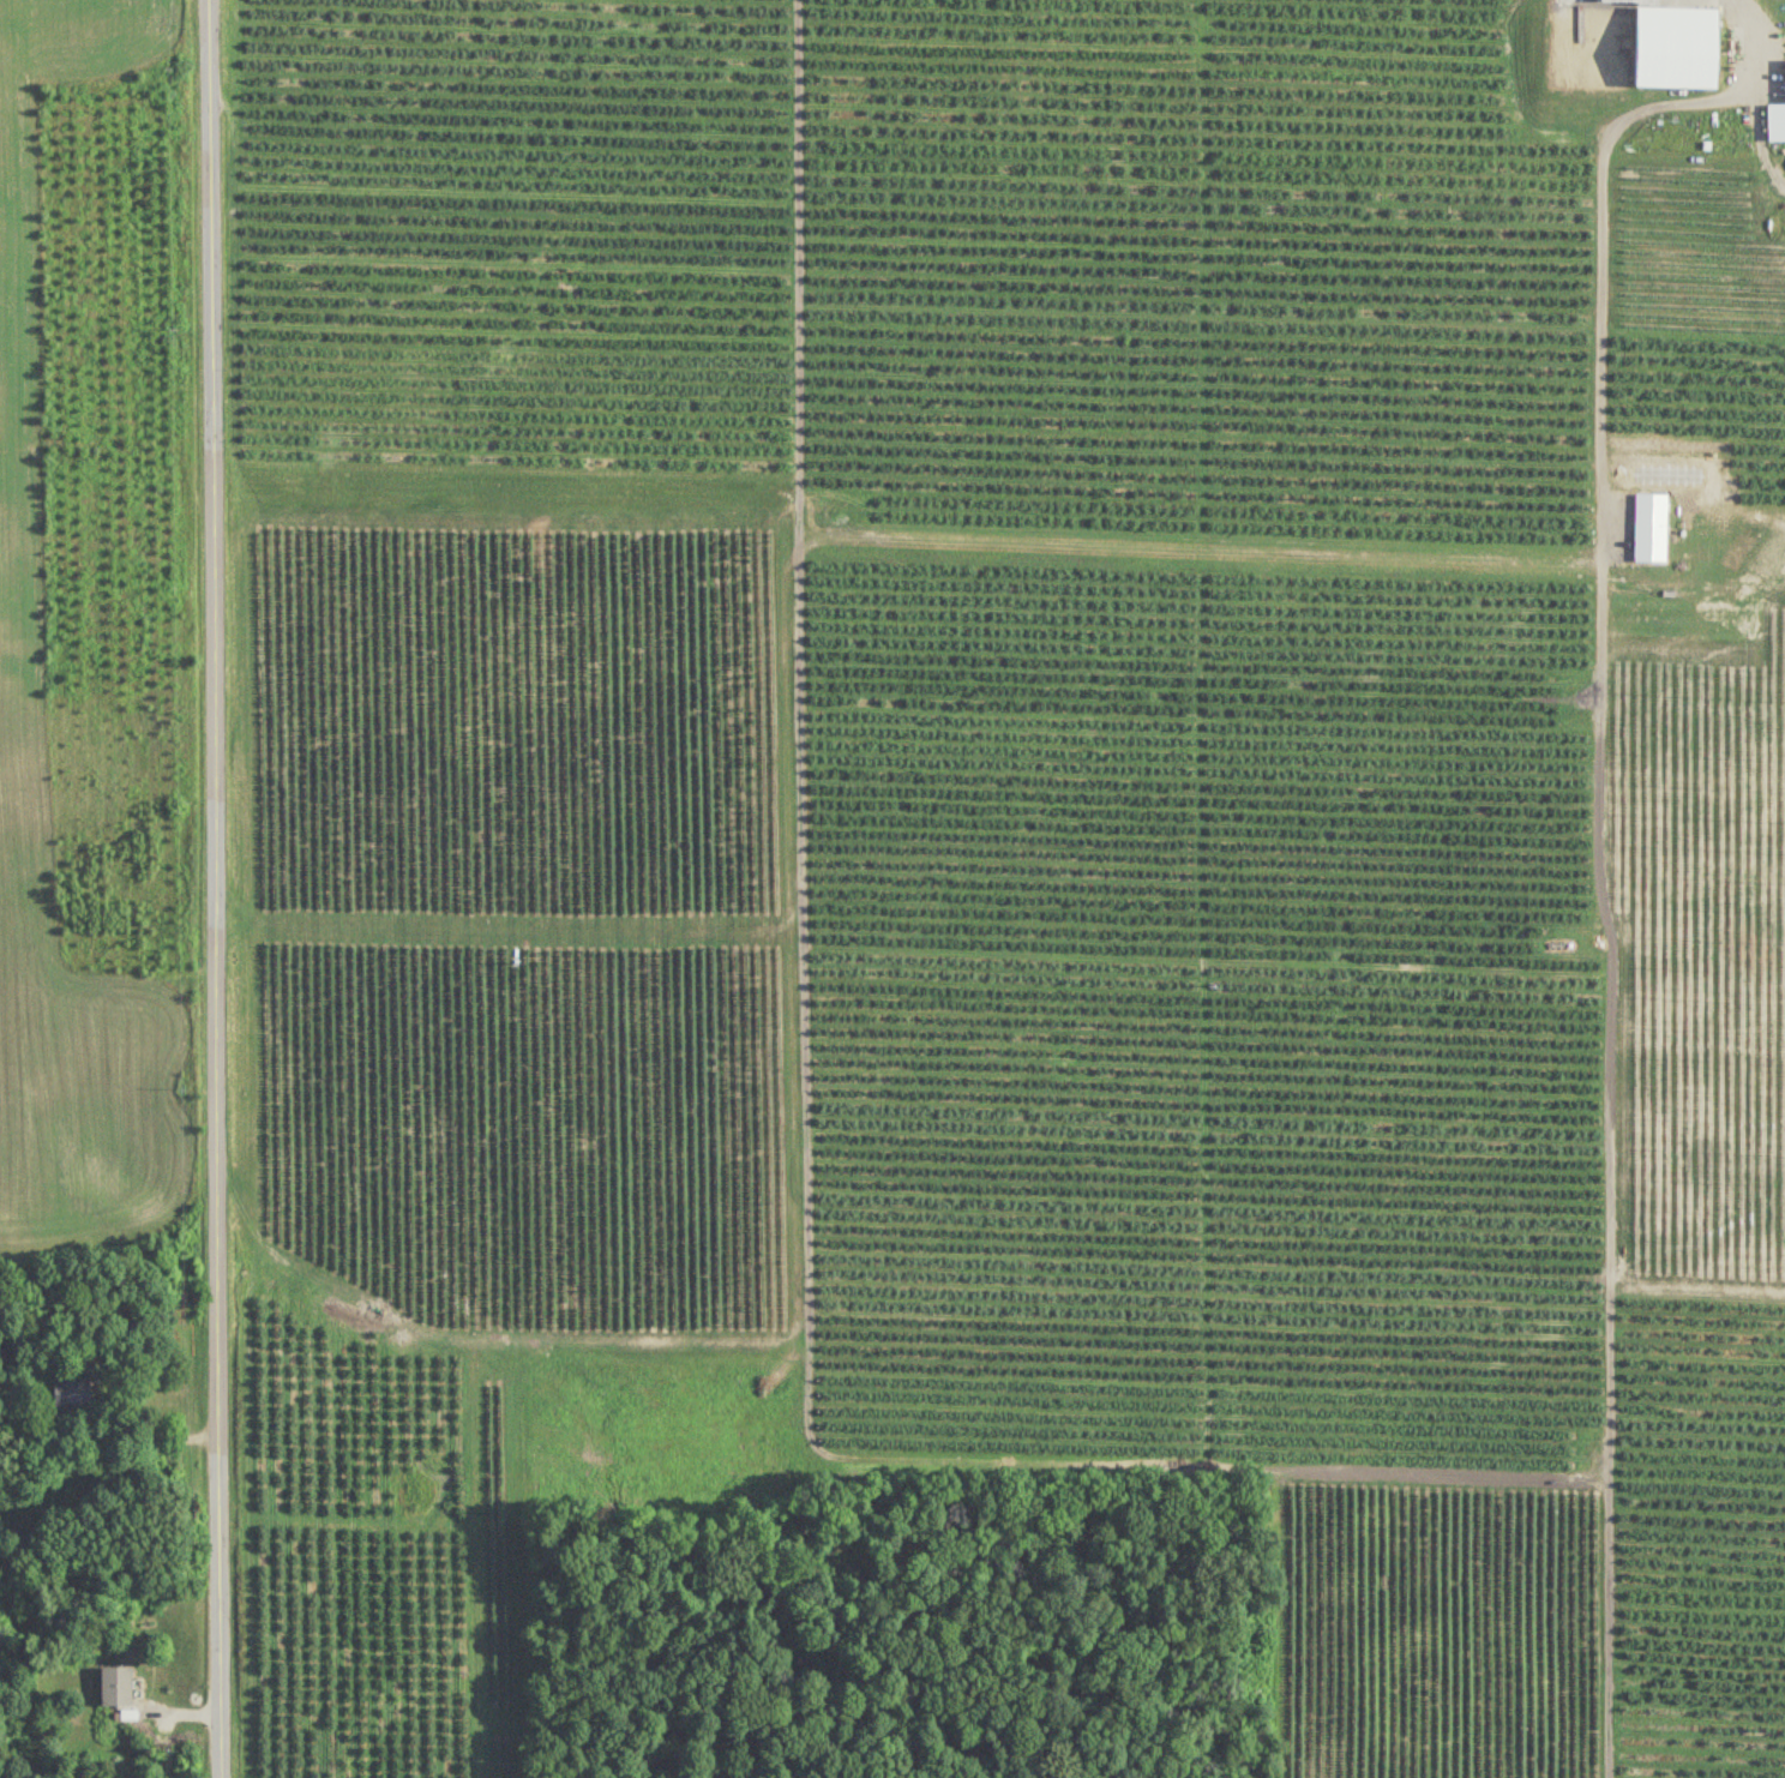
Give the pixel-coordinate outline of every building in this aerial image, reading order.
[(1720,89),(1721,8),(1659,8),(1659,0),(1638,0),(1637,88),(1720,89)] [(1769,105),(1769,142),(1784,142),(1784,105),(1769,105)] [(103,1708),(133,1708),(133,1670),(103,1670),(103,1708)]
